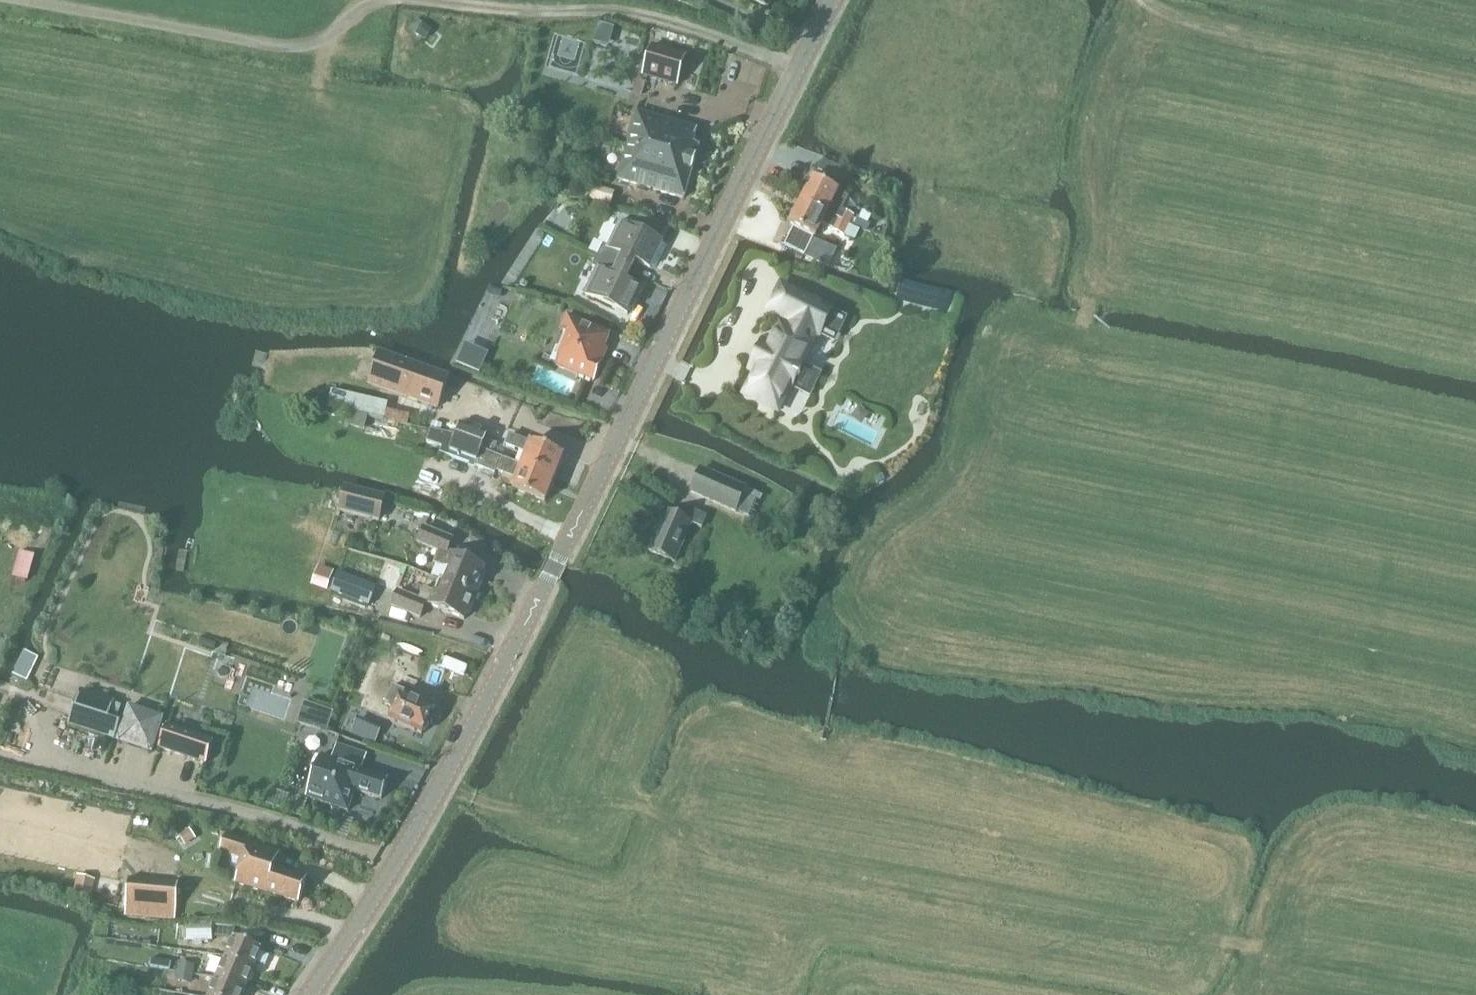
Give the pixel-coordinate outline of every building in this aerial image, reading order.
[(409,30),(424,41),(432,30),(417,20),(409,30)] [(652,46),(644,77),(677,86),(686,55),(652,46)] [(698,129),(637,112),(627,146),(676,161),(674,168),(691,173),(699,147),(693,145),(698,129)] [(627,146),(617,180),(684,199),(691,173),(674,168),(676,161),(627,146)] [(827,215),(838,221),(839,221),(849,226),(854,216),(832,205),(839,192),(813,179),(801,202),(827,215)] [(613,193),(593,187),(588,201),(609,207),(613,193)] [(822,226),(827,215),(801,202),(790,225),(815,238),(822,226)] [(845,235),(849,226),(839,221),(838,221),(834,230),(845,235)] [(603,245),(598,256),(631,272),(636,262),(650,269),(663,243),(620,222),(608,247),(603,245)] [(626,282),(631,272),(598,256),(592,267),(597,269),(585,295),(627,315),(640,289),(626,282)] [(820,335),(832,312),(782,287),(770,310),(793,322),(789,329),(780,325),(770,346),(764,343),(751,370),(756,373),(746,395),(778,411),(789,389),(791,391),(805,364),(802,362),(816,333),(820,335)] [(604,348),(610,334),(567,315),(560,331),(569,335),(556,366),(594,382),(607,350),(604,348)] [(449,379),(379,355),(368,386),(438,410),(449,379)] [(385,406),(328,393),(325,409),(345,413),(368,419),(381,422),(385,406)] [(345,413),(341,428),(364,433),(368,419),(345,413)] [(454,439),(482,450),(488,433),(461,422),(454,439)] [(545,502),(554,479),(522,466),(482,450),(454,439),(431,430),(427,442),(442,448),(440,453),(495,474),(496,472),(516,480),(512,489),(545,502)] [(525,457),(522,466),(554,479),(564,457),(531,444),(510,436),(506,446),(514,449),(512,452),(525,457)] [(736,513),(746,491),(702,471),(692,493),(736,513)] [(339,513),(356,517),(380,523),(386,497),(344,488),(339,513)] [(692,525),(702,530),(707,518),(685,508),(681,520),(666,513),(650,552),(675,563),(692,525)] [(440,580),(477,596),(485,577),(483,576),(485,570),(447,554),(452,540),(424,528),(418,544),(439,552),(433,565),(444,569),(440,580)] [(376,588),(339,574),(338,573),(331,592),(369,606),(376,588)] [(477,596),(440,580),(434,593),(424,588),(419,600),(398,592),(392,607),(420,618),(426,604),(464,620),(467,614),(469,615),(477,596)] [(397,670),(375,661),(361,692),(397,707),(391,721),(422,735),(423,732),(427,730),(429,724),(428,720),(432,710),(403,697),(405,691),(392,687),(390,686),(397,670)] [(81,688),(70,725),(154,751),(165,715),(129,704),(123,721),(111,717),(116,699),(81,688)] [(323,718),(305,716),(303,732),(320,735),(323,718)] [(213,742),(166,726),(158,749),(205,764),(213,742)] [(343,810),(348,812),(356,791),(382,800),(388,781),(362,772),(362,770),(321,756),(307,798),(330,806),(332,810),(339,812),(343,810)] [(243,860),(236,884),(267,894),(267,893),(299,903),(307,880),(275,869),(280,854),(225,836),(220,852),(243,860)] [(73,894),(91,899),(95,881),(77,876),(73,894)] [(129,879),(125,917),(175,921),(179,883),(129,879)] [(187,925),(187,942),(213,942),(213,925),(187,925)] [(226,956),(225,958),(253,970),(262,949),(234,938),(229,948),(222,945),(218,953),(226,956)] [(253,970),(225,958),(217,978),(245,990),(253,970)] [(177,982),(196,982),(197,962),(178,962),(177,982)] [(245,990),(217,978),(210,994),(243,994),(245,990)]
